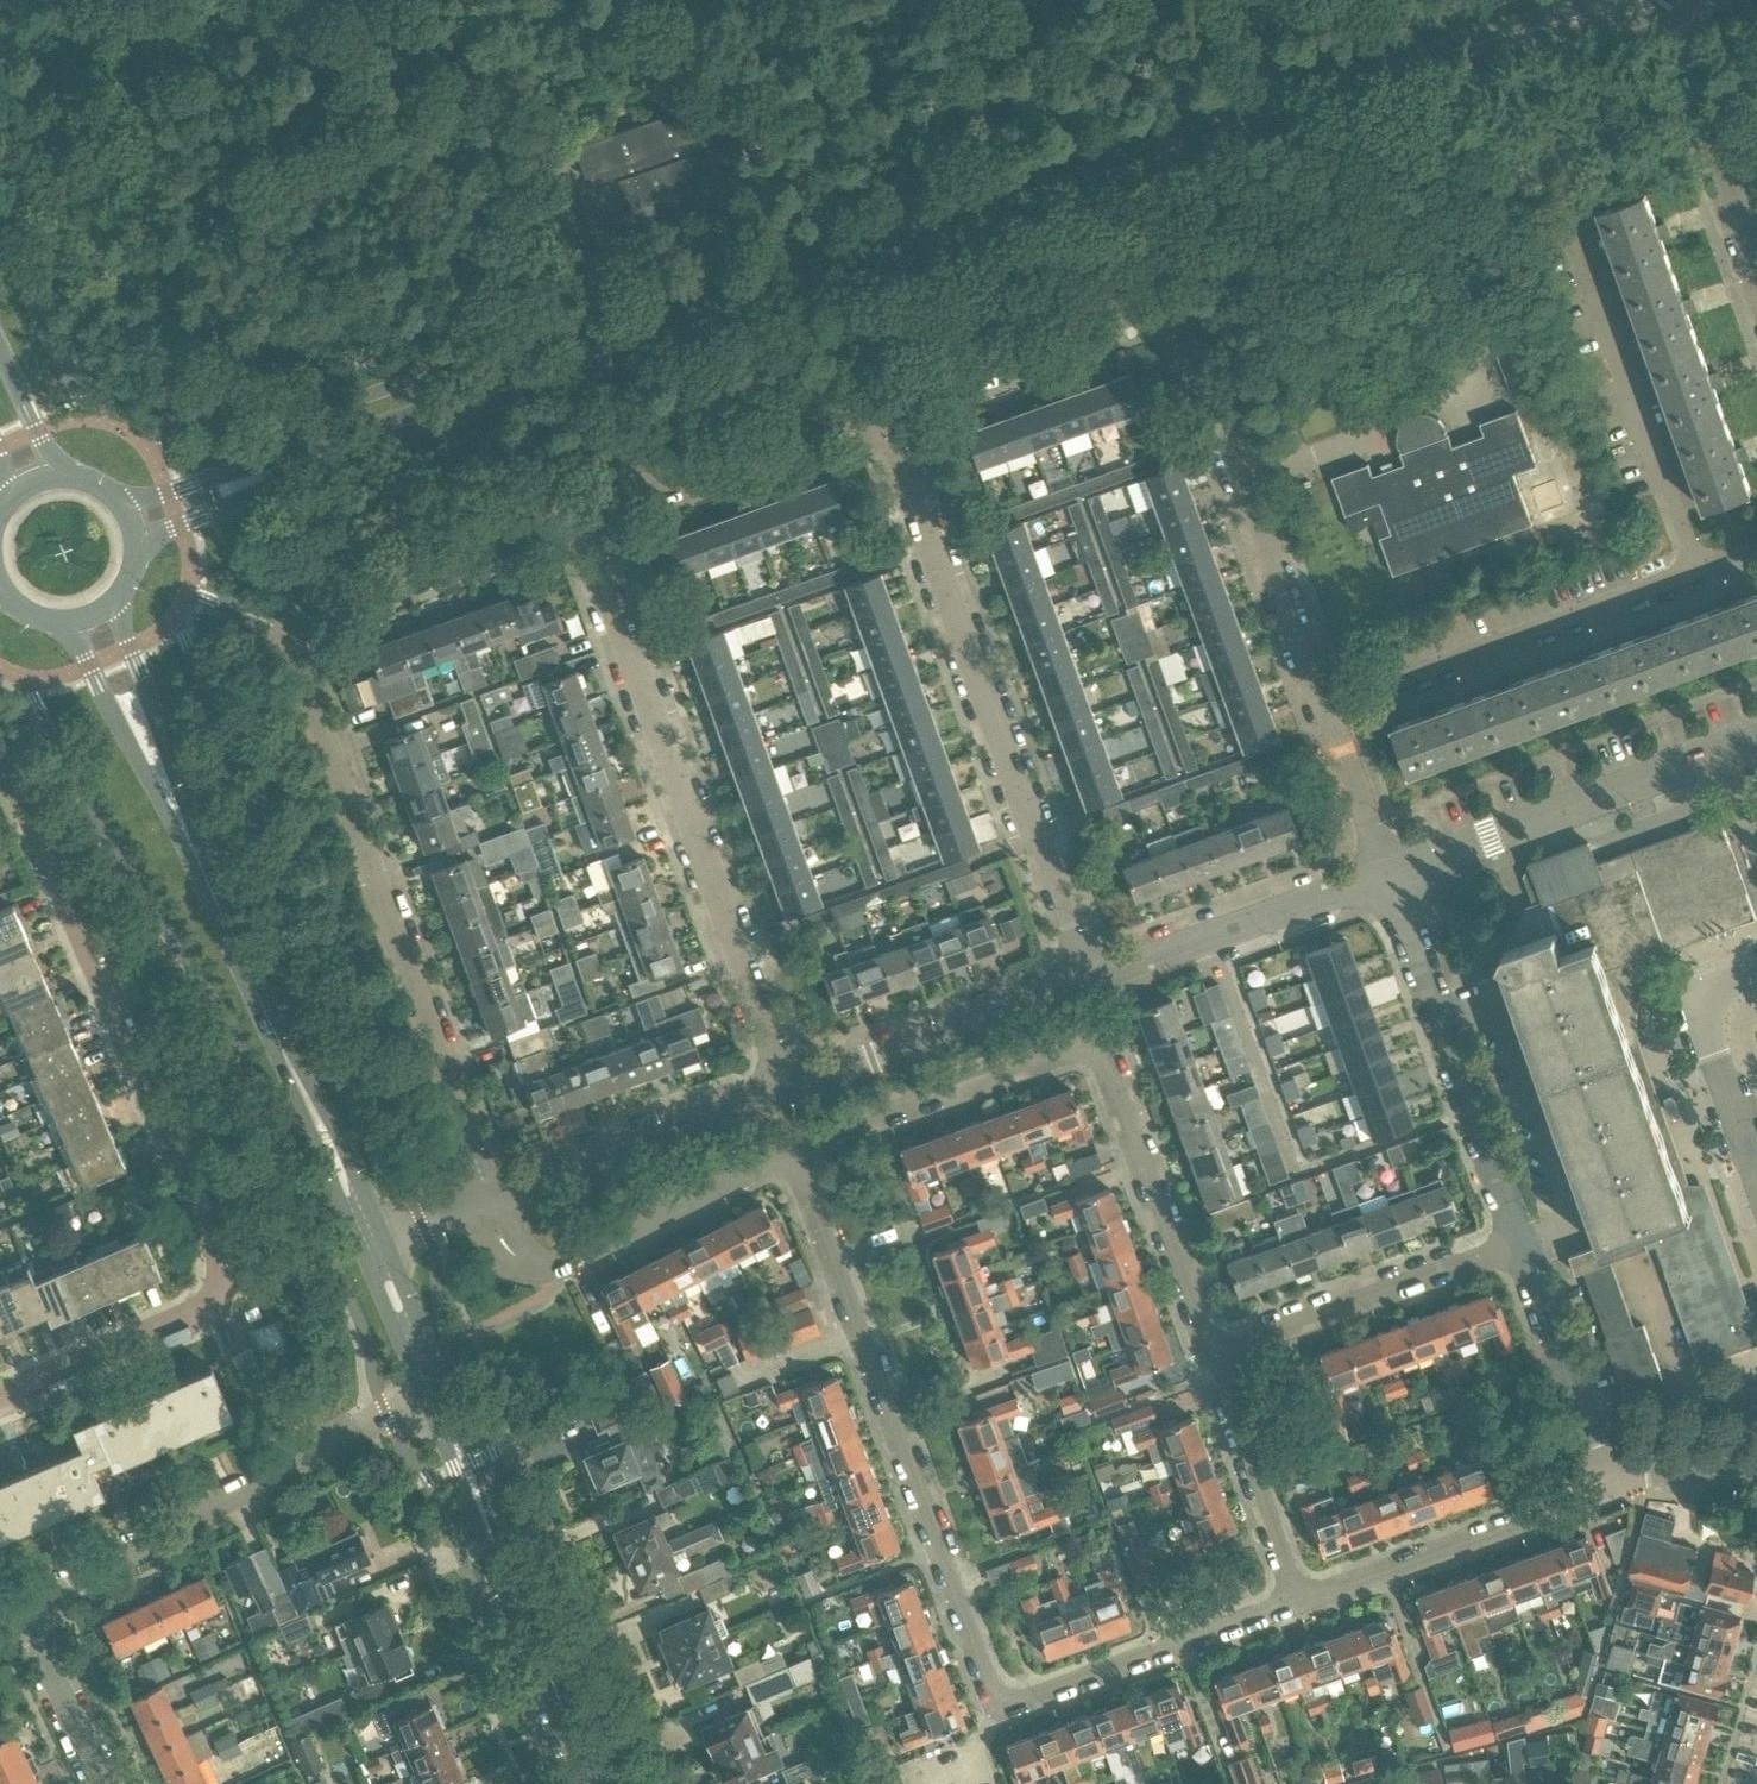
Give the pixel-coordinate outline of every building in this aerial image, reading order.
[(733,140),(728,127),(734,125),(724,96),(576,147),(586,176),(591,175),(597,188),(579,194),(601,256),(630,246),(624,229),(636,225),(635,224),(658,216),(652,201),(748,167),(738,138),(733,140)] [(1626,286),(1673,269),(1662,238),(1669,236),(1667,229),(1665,223),(1658,226),(1646,194),(1599,210),(1626,286)] [(1652,360),(1700,344),(1689,313),(1696,310),(1694,305),(1692,298),(1684,300),(1673,269),(1626,286),(1652,360)] [(1679,435),(1726,418),(1715,387),(1723,384),(1721,379),(1718,372),(1711,375),(1700,344),(1652,360),(1679,435)] [(1511,391),(1514,390),(1530,384),(1526,373),(1507,379),(1511,391)] [(1103,384),(1115,418),(1143,408),(1131,374),(1103,384)] [(1087,428),(1115,418),(1103,384),(1075,394),(1087,428)] [(1060,438),(1087,428),(1075,394),(1048,403),(1060,438)] [(1021,413),(1033,447),(1060,438),(1048,403),(1021,413)] [(1334,477),(1347,515),(1353,532),(1377,524),(1395,575),(1397,574),(1397,572),(1532,523),(1532,525),(1534,524),(1516,472),(1538,464),(1518,409),(1517,410),(1517,411),(1503,416),(1484,423),(1484,422),(1482,422),(1486,435),(1455,447),(1450,434),(1449,434),(1448,430),(1449,430),(1448,427),(1446,424),(1444,422),(1441,419),(1437,416),(1433,415),(1429,413),(1426,413),(1423,413),(1420,413),(1416,415),(1412,416),(1408,419),(1405,422),(1403,426),(1401,430),(1400,434),(1399,439),(1400,443),(1401,447),(1402,447),(1403,451),(1402,452),(1407,464),(1375,476),(1370,463),(1368,464),(1369,465),(1336,477),(1336,476),(1334,477)] [(994,423),(1006,457),(1033,447),(1021,413),(994,423)] [(1726,418),(1679,435),(1705,510),(1753,493),(1742,461),(1749,459),(1747,454),(1745,447),(1738,449),(1726,418)] [(978,467),(1006,457),(994,423),(966,433),(978,467)] [(1130,464),(1134,476),(1162,466),(1158,454),(1130,464)] [(1103,473),(1107,485),(1134,476),(1130,464),(1103,473)] [(1156,505),(1189,492),(1180,466),(1146,478),(1156,505)] [(1080,495),(1107,485),(1103,473),(1076,483),(1080,495)] [(805,490),(817,525),(844,515),(832,480),(805,490)] [(1049,493),(1053,505),(1080,495),(1076,483),(1049,493)] [(777,500),(790,535),(817,525),(805,490),(777,500)] [(1189,492),(1156,505),(1165,532),(1199,519),(1189,492)] [(1026,515),(1053,505),(1049,493),(1022,503),(1026,515)] [(1098,527),(1109,523),(1099,494),(1088,498),(1098,527)] [(761,545),(790,535),(777,500),(749,510),(761,545)] [(1078,534),(1089,530),(1079,502),(1068,506),(1078,534)] [(998,525),(1026,515),(1022,503),(994,512),(998,525)] [(723,519),(735,554),(761,545),(749,510),(723,519)] [(695,529),(707,564),(735,554),(723,519),(695,529)] [(1175,559),(1209,547),(1199,519),(1165,532),(1175,559)] [(998,564),(1032,552),(1022,522),(987,535),(998,564)] [(1109,523),(1098,527),(1108,554),(1119,550),(1109,523)] [(679,574),(707,564),(695,529),(667,539),(679,574)] [(1089,530),(1078,534),(1088,561),(1099,557),(1089,530)] [(1209,547),(1175,559),(1184,586),(1218,574),(1209,547)] [(1118,581),(1129,577),(1119,550),(1108,554),(1118,581)] [(1032,552),(998,564),(1008,591),(1042,579),(1032,552)] [(1097,588),(1108,584),(1099,557),(1088,561),(1097,588)] [(834,571),(837,581),(864,572),(860,561),(834,571)] [(809,591),(837,581),(834,571),(805,581),(809,591)] [(855,614),(890,601),(880,574),(845,586),(855,614)] [(1218,574),(1184,586),(1195,615),(1229,602),(1218,574)] [(1129,577),(1118,581),(1127,608),(1138,603),(1129,577)] [(1018,618),(1052,605),(1042,579),(1008,591),(1018,618)] [(781,601),(809,591),(805,581),(777,591),(781,601)] [(1107,615),(1109,615),(1118,611),(1108,584),(1097,588),(1107,615)] [(505,599),(518,633),(544,624),(532,588),(505,599)] [(751,600),(755,611),(781,601),(777,591),(751,600)] [(1696,617),(1712,663),(1756,646),(1756,595),(1735,602),(1732,595),(1719,599),(1722,607),(1699,616),(1696,617)] [(495,642),(518,633),(505,599),(479,608),(491,643),(495,642)] [(723,610),(727,621),(755,611),(751,600),(723,610)] [(890,601),(855,614),(865,641),(900,629),(890,601)] [(1204,641),(1238,628),(1229,602),(1195,615),(1204,641)] [(798,634),(810,630),(800,603),(789,607),(798,634)] [(1052,605),(1018,618),(1027,645),(1062,632),(1052,605)] [(477,687),(488,683),(476,649),(491,643),(479,608),(452,618),(465,653),(471,669),(477,687)] [(699,631),(727,621),(723,610),(696,620),(699,631)] [(779,641),(790,637),(780,610),(769,614),(770,616),(775,630),(779,641)] [(1125,615),(1133,638),(1147,633),(1139,610),(1125,615)] [(1120,643),(1133,638),(1125,615),(1111,619),(1120,643)] [(741,642),(775,630),(770,616),(736,628),(741,642)] [(1649,634),(1625,642),(1642,689),(1712,663),(1696,617),(1661,630),(1658,622),(1646,626),(1649,634)] [(452,618),(425,628),(438,662),(454,657),(466,691),(477,687),(471,669),(465,653),(452,618)] [(398,637),(424,707),(433,703),(421,669),(438,662),(425,628),(398,637)] [(1214,668),(1248,656),(1238,628),(1204,641),(1214,668)] [(875,668),(910,656),(900,629),(865,641),(875,668)] [(810,630),(798,634),(808,661),(820,657),(810,630)] [(698,670),(732,658),(723,631),(689,643),(698,670)] [(1062,632),(1027,645),(1038,674),(1072,661),(1062,632)] [(1133,638),(1140,658),(1154,653),(1147,633),(1133,638)] [(370,677),(379,702),(388,699),(395,717),(424,707),(398,637),(370,648),(380,674),(370,677)] [(790,637),(779,641),(788,669),(799,665),(790,637)] [(1127,663),(1140,658),(1133,638),(1120,643),(1127,663)] [(1565,717),(1642,689),(1625,642),(1548,671),(1565,717)] [(538,674),(561,665),(554,646),(526,656),(533,676),(538,674)] [(522,680),(533,676),(526,656),(515,661),(522,680)] [(910,656),(875,668),(885,695),(919,683),(910,656)] [(1224,696),(1258,683),(1248,656),(1214,668),(1214,669),(1223,695),(1224,696)] [(818,689),(829,685),(820,657),(808,661),(818,689)] [(732,658),(698,670),(708,697),(742,685),(732,658)] [(1157,690),(1168,686),(1158,658),(1147,662),(1157,690)] [(1047,699),(1081,687),(1072,661),(1038,674),(1047,699)] [(553,711),(587,699),(576,672),(565,676),(561,665),(538,674),(540,678),(522,685),(531,708),(550,702),(553,710),(553,711)] [(798,696),(809,692),(799,665),(788,669),(798,696)] [(1137,697),(1148,693),(1138,665),(1127,669),(1137,697)] [(1209,701),(1223,695),(1214,669),(1199,674),(1209,701)] [(1471,699),(1488,745),(1565,717),(1548,671),(1471,699)] [(919,683),(885,695),(894,723),(929,710),(919,683)] [(1234,724),(1268,711),(1258,683),(1224,696),(1234,724)] [(485,708),(511,698),(506,685),(480,694),(485,708)] [(718,725),(752,712),(742,685),(708,697),(718,725)] [(829,685),(818,689),(828,716),(839,712),(829,685)] [(1168,686),(1157,690),(1167,717),(1178,713),(1168,686)] [(1057,727),(1091,714),(1081,687),(1047,699),(1057,727)] [(809,692),(798,696),(808,723),(819,719),(809,692)] [(1148,693),(1137,697),(1147,725),(1158,721),(1148,693)] [(563,739),(596,727),(587,699),(553,711),(563,739)] [(1488,745),(1471,699),(1437,711),(1435,703),(1422,708),(1425,715),(1394,727),(1411,774),(1488,745)] [(846,709),(848,715),(857,712),(854,706),(846,709)] [(904,750),(939,737),(929,710),(894,723),(904,750)] [(1268,711),(1234,724),(1243,751),(1278,739),(1268,711)] [(752,712),(718,725),(728,752),(762,740),(752,712)] [(1177,745),(1188,741),(1178,713),(1167,717),(1177,745)] [(1091,714),(1057,727),(1067,755),(1101,742),(1091,714)] [(490,722),(494,733),(513,726),(509,715),(490,722)] [(826,723),(833,744),(847,740),(839,718),(826,723)] [(1157,753),(1168,749),(1158,721),(1147,725),(1157,753)] [(820,749),(833,744),(826,723),(812,728),(820,749)] [(464,730),(468,742),(487,735),(483,724),(464,730)] [(499,747),(523,738),(518,724),(513,726),(494,733),(499,747)] [(391,757),(395,768),(431,755),(441,752),(431,725),(421,728),(385,741),(386,745),(384,747),(387,757),(391,757)] [(573,766),(606,754),(596,727),(563,739),(572,765),(573,766)] [(487,735),(468,742),(472,753),(491,746),(487,735)] [(914,777),(949,765),(939,737),(904,750),(914,777)] [(762,740),(728,752),(738,779),(772,767),(762,740)] [(833,744),(841,766),(854,761),(847,740),(833,744)] [(1188,741),(1177,745),(1187,771),(1198,767),(1188,741)] [(1077,783),(1111,770),(1101,742),(1067,755),(1077,783)] [(827,771),(841,766),(833,744),(820,749),(827,771)] [(1168,749),(1157,753),(1167,779),(1178,775),(1168,749)] [(1244,774),(1271,764),(1266,750),(1238,760),(1243,771),(1244,774)] [(615,767),(611,766),(606,754),(573,766),(572,765),(561,769),(571,797),(582,792),(616,780),(615,778),(618,774),(615,767)] [(395,768),(405,795),(441,782),(431,755),(395,768)] [(1213,782),(1243,771),(1238,760),(1213,769),(1215,775),(1211,776),(1213,782)] [(924,804),(958,792),(949,765),(914,777),(923,803),(924,804)] [(857,797),(869,793),(859,766),(847,770),(857,797)] [(747,806),(782,794),(772,767),(738,779),(747,806)] [(530,769),(510,776),(514,787),(534,780),(530,769)] [(1188,791),(1213,782),(1211,776),(1215,775),(1213,769),(1184,780),(1188,791)] [(1111,770),(1077,783),(1086,808),(1120,795),(1111,770)] [(837,805),(848,801),(839,773),(827,777),(837,805)] [(507,789),(502,778),(483,784),(487,796),(507,789)] [(534,780),(514,787),(523,810),(542,802),(538,791),(534,780)] [(581,824),(592,820),(592,819),(626,807),(616,780),(582,792),(571,797),(581,824)] [(1180,803),(1177,795),(1188,791),(1184,780),(1159,789),(1161,794),(1157,796),(1159,801),(1160,801),(1163,809),(1180,803)] [(405,795),(415,822),(450,809),(441,782),(405,795)] [(1134,811),(1159,801),(1157,796),(1161,794),(1159,789),(1130,799),(1134,811)] [(934,832),(968,819),(958,792),(924,804),(923,803),(911,808),(915,819),(928,815),(934,832)] [(869,793),(857,797),(867,825),(878,821),(869,793)] [(757,833),(791,821),(782,794),(747,806),(757,833)] [(1107,823),(1134,813),(1134,811),(1130,799),(1102,809),(1107,823)] [(837,805),(847,832),(858,828),(848,801),(837,805)] [(425,850),(443,843),(447,853),(479,841),(475,829),(469,831),(464,817),(472,814),(468,803),(450,809),(415,822),(419,834),(417,836),(420,846),(424,847),(425,850)] [(592,820),(581,824),(577,826),(586,852),(635,834),(626,807),(592,819),(592,820)] [(1259,817),(1271,852),(1299,842),(1287,807),(1259,817)] [(1245,861),(1271,852),(1259,817),(1232,827),(1245,861)] [(968,819),(934,832),(943,859),(978,846),(968,819)] [(1722,819),(1594,865),(1587,847),(1590,844),(1589,842),(1529,864),(1529,866),(1531,865),(1544,900),(1534,904),(1521,931),(1525,943),(1506,950),(1501,961),(1508,964),(1607,1242),(1571,1255),(1578,1274),(1586,1271),(1610,1337),(1607,1338),(1626,1391),(1664,1378),(1644,1325),(1636,1328),(1612,1261),(1649,1248),(1642,1229),(1649,1226),(1651,1230),(1700,1364),(1755,1345),(1737,1294),(1703,1199),(1683,1198),(1630,1050),(1626,1038),(1624,1023),(1625,1008),(1629,993),(1635,980),(1644,968),(1655,957),(1668,950),(1683,945),(1756,918),(1722,819)] [(791,821),(757,833),(767,861),(801,848),(791,821)] [(877,852),(888,848),(878,821),(867,825),(877,852)] [(531,842),(550,835),(546,824),(527,831),(531,842)] [(1205,837),(1200,824),(1173,834),(1190,881),(1217,871),(1205,837)] [(532,846),(531,842),(527,831),(525,826),(479,843),(486,863),(532,846)] [(1217,871),(1245,861),(1232,827),(1205,837),(1217,871)] [(857,859),(868,855),(858,828),(847,832),(857,859)] [(1163,891),(1190,881),(1173,834),(1146,844),(1151,856),(1163,891)] [(532,846),(535,854),(554,846),(550,835),(531,842),(532,846)] [(777,888),(811,875),(801,848),(767,861),(777,888)] [(877,852),(887,879),(898,875),(888,848),(877,852)] [(623,864),(618,853),(591,863),(600,890),(597,891),(601,904),(654,884),(644,857),(623,864)] [(868,855),(857,859),(867,887),(878,883),(868,855)] [(1136,900),(1163,891),(1151,856),(1123,866),(1136,900)] [(944,879),(944,882),(972,872),(967,858),(940,868),(944,879)] [(443,900),(478,887),(468,859),(433,872),(434,875),(431,878),(434,887),(438,887),(443,900)] [(547,891),(538,864),(519,871),(523,882),(528,881),(534,896),(547,891)] [(914,890),(944,879),(940,868),(914,877),(916,883),(912,884),(914,890)] [(811,875),(777,888),(787,915),(821,903),(811,875)] [(885,887),(889,899),(914,890),(912,884),(916,883),(914,877),(885,887)] [(443,900),(453,927),(499,910),(488,883),(478,887),(443,900)] [(620,926),(663,910),(654,884),(601,904),(605,914),(614,911),(620,926)] [(860,909),(889,899),(885,887),(860,896),(862,902),(858,904),(860,909)] [(554,901),(561,918),(562,918),(580,911),(574,894),(554,901)] [(835,918),(860,909),(858,904),(862,902),(860,896),(830,907),(835,918)] [(956,913),(960,925),(972,959),(1000,949),(988,915),(987,915),(983,904),(956,913)] [(23,927),(13,905),(0,911),(0,937),(23,927)] [(835,921),(835,918),(830,907),(803,917),(808,931),(835,921)] [(530,916),(535,928),(536,928),(554,921),(550,909),(530,916)] [(463,954),(495,943),(498,941),(497,940),(508,936),(499,910),(453,927),(463,954)] [(630,954),(639,951),(673,938),(663,910),(620,926),(630,954)] [(562,918),(561,918),(564,929),(584,921),(580,911),(562,918)] [(1007,941),(1026,934),(1019,915),(1000,923),(1007,941)] [(536,928),(535,928),(538,938),(558,931),(554,921),(536,928)] [(945,969),(972,959),(960,925),(933,935),(945,969)] [(32,949),(23,927),(0,937),(0,963),(32,949)] [(879,954),(891,988),(918,979),(905,944),(900,931),(889,935),(894,949),(879,954)] [(905,944),(918,979),(945,969),(933,935),(922,939),(905,944)] [(634,996),(645,992),(666,985),(661,973),(683,965),(673,938),(639,951),(630,954),(639,980),(629,984),(634,996)] [(1313,977),(1354,962),(1346,939),(1305,954),(1313,977)] [(473,982),(508,969),(498,941),(495,943),(463,954),(473,982)] [(42,971),(32,949),(0,963),(0,989),(42,971)] [(850,964),(845,950),(833,954),(838,969),(824,974),(836,1008),(863,998),(851,964),(850,964)] [(581,972),(600,965),(596,954),(577,961),(581,972)] [(863,998),(891,988),(879,954),(851,964),(863,998)] [(1354,962),(1313,977),(1322,1000),(1363,985),(1354,962)] [(555,981),(574,974),(570,964),(551,970),(555,981)] [(600,965),(581,972),(585,983),(604,976),(600,965)] [(513,983),(508,969),(473,982),(482,1008),(517,995),(517,994),(526,991),(522,980),(513,983)] [(51,992),(42,971),(0,989),(0,991),(9,1011),(51,992)] [(574,974),(555,981),(559,992),(578,986),(574,974)] [(1216,1020),(1231,1015),(1219,983),(1204,988),(1216,1020)] [(1330,1023),(1371,1008),(1363,985),(1322,1000),(1330,1023)] [(1251,1002),(1265,997),(1262,988),(1261,987),(1248,992),(1248,993),(1251,1002)] [(18,1032),(60,1014),(51,992),(9,1011),(18,1032)] [(647,998),(654,1017),(665,1013),(658,994),(647,998)] [(517,995),(482,1008),(491,1034),(526,1021),(517,995)] [(1265,997),(1251,1002),(1254,1010),(1268,1005),(1265,997)] [(647,998),(636,1002),(642,1021),(654,1017),(647,998)] [(561,1022),(587,1012),(583,999),(556,1009),(561,1022)] [(1149,1045),(1184,1032),(1172,1000),(1137,1013),(1149,1045)] [(660,1033),(673,1068),(700,1058),(692,1036),(707,1030),(699,1006),(656,1022),(660,1033)] [(1371,1008),(1330,1023),(1339,1046),(1379,1031),(1371,1008)] [(594,1017),(600,1037),(612,1033),(604,1013),(594,1017)] [(27,1054),(70,1036),(60,1014),(18,1032),(27,1054)] [(1221,1049),(1240,1042),(1231,1015),(1216,1020),(1211,1022),(1217,1038),(1221,1049)] [(589,1041),(600,1037),(594,1017),(582,1022),(589,1041)] [(548,1026),(537,1031),(544,1050),(555,1046),(548,1026)] [(537,1031),(509,1041),(516,1060),(519,1059),(527,1082),(525,1082),(538,1117),(564,1107),(553,1072),(544,1050),(537,1031)] [(1347,1069),(1388,1054),(1379,1031),(1339,1046),(1347,1069)] [(1158,1072),(1194,1059),(1184,1032),(1149,1045),(1158,1072)] [(1267,1046),(1281,1041),(1278,1033),(1278,1032),(1264,1037),(1264,1038),(1267,1046)] [(660,1033),(632,1043),(645,1078),(673,1068),(660,1033)] [(37,1076),(79,1057),(70,1036),(27,1054),(37,1076)] [(1281,1041),(1267,1046),(1270,1055),(1284,1050),(1281,1041)] [(1231,1076),(1250,1069),(1240,1042),(1221,1049),(1225,1060),(1231,1076)] [(618,1088),(645,1078),(632,1043),(606,1053),(618,1088)] [(591,1097),(618,1088),(606,1053),(579,1063),(591,1097)] [(1388,1054),(1347,1069),(1355,1092),(1396,1078),(1388,1054)] [(46,1098),(89,1079),(79,1057),(37,1076),(46,1098)] [(1168,1098),(1203,1085),(1194,1059),(1158,1072),(1168,1098)] [(579,1063),(553,1072),(564,1107),(591,1097),(579,1063)] [(1284,1092),(1298,1087),(1294,1079),(1294,1078),(1281,1083),(1281,1084),(1284,1092)] [(1364,1116),(1405,1101),(1396,1078),(1355,1092),(1364,1116)] [(55,1119),(98,1101),(89,1079),(46,1098),(55,1119)] [(1230,1106),(1240,1103),(1260,1096),(1255,1084),(1226,1095),(1230,1106)] [(1178,1125),(1213,1113),(1203,1085),(1168,1098),(1178,1125)] [(1298,1087),(1284,1092),(1287,1100),(1301,1096),(1298,1087)] [(1044,1099),(1055,1132),(1073,1126),(1078,1141),(1092,1136),(1080,1103),(1077,1104),(1071,1089),(1044,1099)] [(1250,1130),(1269,1123),(1260,1096),(1240,1103),(1244,1114),(1250,1130)] [(1026,1143),(1055,1132),(1044,1099),(1014,1109),(1026,1143)] [(65,1141),(107,1122),(98,1101),(55,1119),(65,1141)] [(1405,1101),(1364,1116),(1372,1139),(1413,1124),(1405,1101)] [(997,1153),(1026,1143),(1014,1109),(985,1120),(997,1153)] [(1187,1152),(1223,1139),(1213,1113),(1178,1125),(1187,1152)] [(4,1141),(21,1134),(14,1120),(0,1126),(0,1133),(4,1141)] [(968,1164),(997,1153),(985,1120),(956,1130),(968,1164)] [(74,1163),(117,1144),(107,1122),(65,1141),(74,1163)] [(1260,1156),(1279,1150),(1269,1123),(1250,1130),(1256,1146),(1260,1156)] [(1301,1138),(1314,1134),(1311,1125),(1311,1124),(1297,1129),(1298,1130),(1301,1138)] [(939,1174),(968,1164),(956,1130),(927,1140),(939,1174)] [(1314,1134),(1301,1138),(1304,1147),(1317,1142),(1314,1134)] [(1398,1145),(1405,1164),(1432,1154),(1426,1135),(1398,1145)] [(1197,1179),(1232,1166),(1223,1139),(1187,1152),(1197,1179)] [(922,1180),(939,1174),(927,1140),(900,1150),(906,1166),(902,1167),(914,1200),(927,1195),(922,1180)] [(84,1185),(90,1182),(126,1167),(117,1144),(74,1163),(84,1185)] [(1394,1168),(1405,1164),(1398,1145),(1387,1149),(1394,1168)] [(1279,1150),(1260,1156),(1270,1184),(1289,1178),(1279,1150)] [(1031,1156),(1036,1170),(1046,1166),(1041,1152),(1031,1156)] [(1066,1163),(1071,1177),(1102,1166),(1097,1152),(1066,1163)] [(1026,1173),(1036,1170),(1031,1156),(1021,1160),(1026,1173)] [(1351,1183),(1362,1179),(1355,1160),(1344,1164),(1351,1183)] [(1197,1179),(1207,1207),(1243,1194),(1242,1191),(1249,1189),(1240,1163),(1232,1166),(1197,1179)] [(1340,1187),(1351,1183),(1344,1164),(1333,1169),(1340,1187)] [(973,1177),(978,1190),(988,1187),(983,1173),(973,1177)] [(14,1188),(9,1177),(0,1181),(4,1192),(14,1188)] [(968,1194),(978,1190),(973,1177),(963,1180),(968,1194)] [(1440,1178),(1413,1187),(1416,1194),(1428,1227),(1456,1217),(1443,1184),(1442,1185),(1440,1178)] [(1291,1184),(1298,1203),(1309,1199),(1302,1179),(1291,1184)] [(1287,1207),(1298,1203),(1291,1184),(1280,1188),(1287,1207)] [(1386,1197),(1389,1204),(1401,1237),(1428,1227),(1416,1194),(1413,1187),(1386,1197)] [(14,1188),(4,1192),(9,1203),(18,1199),(14,1188)] [(1087,1228),(1120,1216),(1110,1189),(1095,1194),(1094,1190),(1050,1206),(1055,1220),(1081,1211),(1087,1228)] [(34,1190),(27,1194),(32,1207),(39,1204),(34,1190)] [(1025,1218),(1048,1210),(1043,1197),(1020,1205),(1025,1218)] [(1237,1203),(1244,1222),(1255,1218),(1249,1199),(1237,1203)] [(67,1202),(66,1202),(56,1207),(60,1217),(71,1213),(67,1202)] [(1335,1223),(1347,1256),(1374,1246),(1362,1214),(1358,1202),(1331,1212),(1335,1223)] [(1217,1232),(1244,1222),(1237,1203),(1210,1213),(1217,1232)] [(1374,1246),(1401,1237),(1389,1204),(1362,1214),(1374,1246)] [(737,1218),(752,1251),(769,1242),(776,1256),(789,1249),(773,1219),(770,1220),(765,1210),(763,1205),(737,1218)] [(925,1229),(948,1221),(953,1219),(948,1205),(920,1215),(925,1229)] [(1005,1211),(976,1221),(980,1232),(990,1228),(1009,1221),(1005,1211)] [(1097,1257),(1131,1245),(1120,1216),(1087,1228),(1097,1257)] [(726,1264),(752,1251),(737,1218),(710,1232),(726,1264)] [(1320,1266),(1347,1256),(1335,1223),(1309,1233),(1320,1266)] [(1305,1225),(1279,1235),(1282,1243),(1294,1276),(1320,1266),(1309,1233),(1308,1233),(1305,1225)] [(943,1280),(975,1269),(969,1251),(995,1242),(990,1228),(947,1244),(948,1247),(933,1253),(943,1280)] [(710,1232),(682,1246),(697,1276),(698,1278),(704,1290),(723,1280),(724,1282),(732,1278),(725,1265),(726,1264),(710,1232)] [(121,1244),(139,1286),(161,1276),(143,1234),(121,1244)] [(1294,1276),(1282,1243),(1279,1235),(1251,1245),(1254,1253),(1255,1252),(1267,1285),(1294,1276)] [(95,1245),(99,1253),(117,1296),(139,1286),(121,1244),(117,1236),(95,1245)] [(1108,1286),(1141,1274),(1131,1245),(1097,1257),(1108,1286)] [(698,1278),(697,1276),(682,1246),(654,1260),(670,1292),(677,1305),(687,1300),(689,1300),(682,1287),(698,1278)] [(1070,1267),(1071,1267),(1084,1262),(1080,1252),(1067,1257),(1070,1267)] [(1239,1295),(1267,1285),(1255,1252),(1254,1253),(1228,1262),(1239,1295)] [(96,1305),(117,1296),(99,1253),(77,1262),(96,1305)] [(677,1305),(670,1292),(654,1260),(627,1274),(643,1306),(657,1299),(664,1312),(668,1310),(677,1305)] [(74,1314),(96,1305),(77,1262),(56,1271),(74,1314)] [(1070,1267),(1071,1267),(1074,1277),(1087,1272),(1084,1262),(1071,1267),(1070,1267)] [(812,1278),(804,1263),(791,1269),(799,1284),(812,1278)] [(952,1305),(954,1309),(986,1298),(999,1293),(997,1288),(995,1283),(982,1288),(975,1269),(943,1280),(952,1305)] [(35,1280),(34,1281),(49,1315),(53,1324),(74,1314),(56,1271),(35,1280)] [(9,1282),(27,1324),(49,1315),(34,1281),(31,1273),(9,1282)] [(741,1293),(750,1288),(742,1273),(733,1277),(739,1290),(741,1293)] [(626,1344),(639,1338),(634,1328),(649,1321),(642,1307),(643,1306),(627,1274),(602,1287),(609,1302),(606,1304),(622,1335),(626,1344)] [(1118,1315),(1152,1303),(1141,1274),(1108,1286),(1113,1300),(1097,1306),(1098,1311),(1101,1310),(1105,1320),(1118,1316),(1118,1315)] [(730,1295),(739,1290),(733,1277),(732,1278),(724,1282),(730,1295)] [(997,1288),(999,1293),(1012,1288),(1008,1279),(995,1283),(997,1288)] [(27,1324),(9,1282),(0,1286),(0,1321),(5,1334),(27,1324)] [(780,1314),(809,1303),(804,1288),(775,1299),(780,1314)] [(955,1313),(964,1338),(996,1327),(991,1312),(1018,1303),(1012,1288),(999,1293),(986,1298),(954,1309),(955,1313)] [(1462,1303),(1474,1335),(1491,1329),(1500,1354),(1514,1349),(1499,1307),(1495,1308),(1490,1293),(1462,1303)] [(677,1305),(683,1318),(693,1313),(687,1300),(677,1305)] [(1162,1332),(1152,1303),(1118,1315),(1118,1316),(1105,1320),(1091,1325),(1090,1325),(1094,1337),(1108,1333),(1114,1349),(1129,1344),(1162,1332)] [(1445,1346),(1474,1335),(1462,1303),(1434,1314),(1445,1346)] [(675,1322),(683,1318),(677,1305),(668,1310),(675,1322)] [(767,1324),(777,1349),(820,1334),(811,1307),(767,1324)] [(1091,1325),(1105,1320),(1101,1310),(1098,1311),(1088,1314),(1091,1325)] [(1449,1360),(1444,1346),(1445,1346),(1434,1314),(1404,1324),(1416,1356),(1430,1351),(1436,1370),(1441,1368),(1449,1388),(1458,1385),(1454,1373),(1455,1373),(1455,1372),(1450,1359),(1449,1360)] [(706,1352),(727,1342),(719,1322),(697,1332),(706,1352)] [(762,1355),(777,1349),(767,1324),(752,1330),(762,1355)] [(1387,1367),(1416,1356),(1404,1324),(1375,1335),(1387,1367)] [(1034,1349),(1030,1337),(1029,1335),(1002,1344),(996,1327),(964,1338),(974,1366),(989,1361),(991,1364),(1031,1350),(1034,1349)] [(1034,1349),(1031,1350),(1035,1363),(1066,1351),(1058,1327),(1030,1337),(1034,1349)] [(748,1360),(762,1355),(752,1330),(738,1335),(748,1360)] [(1162,1332),(1129,1344),(1135,1361),(1109,1370),(1114,1384),(1158,1369),(1157,1365),(1172,1360),(1162,1332)] [(1358,1377),(1387,1367),(1375,1335),(1346,1345),(1358,1377)] [(1072,1350),(1076,1361),(1091,1356),(1087,1345),(1072,1350)] [(1341,1384),(1358,1377),(1346,1345),(1319,1355),(1324,1370),(1321,1372),(1337,1415),(1350,1410),(1341,1384)] [(1455,1372),(1455,1373),(1464,1369),(1460,1356),(1450,1359),(1455,1372)] [(688,1400),(668,1359),(649,1368),(665,1401),(683,1402),(688,1400)] [(1030,1372),(1031,1374),(1036,1389),(1075,1375),(1069,1359),(1030,1372)] [(1494,1389),(1524,1378),(1518,1361),(1487,1372),(1494,1389)] [(712,1376),(724,1370),(719,1366),(709,1370),(712,1376)] [(105,1496),(92,1467),(109,1460),(121,1489),(123,1489),(123,1488),(163,1470),(154,1451),(233,1418),(212,1368),(210,1369),(213,1376),(96,1427),(93,1419),(91,1420),(89,1416),(110,1406),(105,1393),(65,1410),(85,1455),(0,1491),(0,1541),(105,1496)] [(725,1394),(739,1387),(731,1371),(717,1378),(725,1394)] [(633,1376),(623,1381),(631,1399),(642,1394),(633,1376)] [(812,1417),(846,1404),(836,1377),(820,1383),(819,1379),(776,1395),(780,1408),(791,1404),(798,1422),(806,1419),(812,1417)] [(1392,1381),(1397,1394),(1407,1390),(1402,1377),(1392,1381)] [(1386,1398),(1397,1394),(1392,1381),(1382,1384),(1386,1398)] [(708,1403),(709,1385),(693,1384),(692,1402),(708,1403)] [(1095,1415),(1127,1403),(1122,1389),(1090,1399),(1095,1415)] [(745,1395),(749,1407),(759,1403),(755,1391),(745,1395)] [(1076,1393),(1059,1399),(1064,1413),(1080,1407),(1076,1393)] [(1456,1403),(1454,1397),(1432,1405),(1434,1411),(1456,1403)] [(967,1447),(968,1451),(977,1447),(1002,1439),(1002,1438),(1013,1433),(1007,1416),(1020,1411),(1016,1399),(972,1414),(973,1418),(958,1423),(967,1447)] [(823,1446),(856,1433),(846,1404),(812,1417),(806,1419),(811,1434),(810,1439),(805,1441),(808,1447),(808,1448),(809,1451),(823,1446)] [(1130,1429),(1153,1420),(1156,1419),(1150,1404),(1110,1419),(1116,1434),(1122,1432),(1130,1429)] [(1464,1405),(1451,1410),(1456,1423),(1469,1419),(1464,1405)] [(1064,1429),(1073,1425),(1089,1420),(1085,1407),(1059,1417),(1064,1429)] [(734,1447),(718,1410),(701,1418),(718,1454),(734,1447)] [(1153,1420),(1130,1429),(1138,1449),(1147,1445),(1153,1462),(1169,1457),(1195,1447),(1203,1445),(1193,1417),(1178,1422),(1176,1419),(1156,1427),(1153,1420)] [(1341,1423),(1329,1428),(1334,1444),(1347,1439),(1341,1423)] [(1414,1453),(1425,1449),(1416,1424),(1405,1429),(1413,1453),(1414,1453)] [(600,1488),(624,1478),(636,1473),(645,1493),(663,1485),(659,1475),(661,1474),(644,1433),(625,1440),(609,1448),(607,1443),(599,1447),(601,1452),(587,1457),(600,1488)] [(833,1475),(867,1462),(856,1433),(823,1446),(809,1451),(812,1460),(812,1461),(813,1463),(827,1458),(833,1475)] [(968,1451),(979,1480),(1013,1468),(1005,1447),(1002,1439),(977,1447),(968,1451)] [(796,1456),(809,1451),(808,1448),(808,1447),(805,1441),(792,1446),(793,1447),(796,1456)] [(1454,1469),(1466,1503),(1493,1493),(1488,1478),(1491,1477),(1479,1443),(1465,1448),(1471,1463),(1454,1469)] [(1162,1480),(1166,1490),(1180,1486),(1213,1473),(1204,1447),(1203,1445),(1195,1447),(1169,1457),(1153,1462),(1160,1481),(1162,1480)] [(1414,1453),(1419,1466),(1429,1463),(1425,1449),(1414,1453)] [(812,1461),(812,1460),(809,1451),(796,1456),(799,1466),(812,1461)] [(1409,1470),(1419,1466),(1414,1453),(1413,1453),(1404,1457),(1409,1470)] [(1329,1455),(1318,1459),(1322,1470),(1333,1466),(1329,1455)] [(730,1457),(706,1468),(715,1488),(740,1477),(730,1457)] [(1293,1484),(1318,1474),(1313,1461),(1288,1470),(1293,1484)] [(819,1480),(826,1499),(830,1509),(844,1504),(878,1491),(867,1462),(833,1475),(819,1480)] [(1029,1472),(1026,1463),(1013,1468),(979,1480),(989,1509),(1023,1496),(1016,1478),(1029,1472)] [(1436,1514),(1466,1503),(1454,1469),(1424,1480),(1436,1514)] [(1357,1474),(1361,1487),(1371,1484),(1367,1470),(1357,1474)] [(1180,1486),(1190,1514),(1224,1502),(1213,1473),(1180,1486)] [(656,1490),(662,1505),(700,1489),(693,1474),(656,1490)] [(1351,1491),(1361,1487),(1357,1474),(1347,1478),(1351,1491)] [(1153,1495),(1166,1490),(1162,1480),(1160,1481),(1149,1485),(1153,1495)] [(1408,1524),(1436,1514),(1424,1480),(1396,1490),(1408,1524)] [(1156,1504),(1170,1500),(1166,1490),(1153,1495),(1156,1504)] [(1379,1535),(1408,1524),(1396,1490),(1366,1501),(1379,1535)] [(855,1533),(888,1520),(878,1491),(844,1504),(855,1533)] [(1016,1534),(1049,1522),(1054,1536),(1070,1530),(1065,1516),(1059,1518),(1054,1504),(1044,1508),(1038,1491),(1023,1496),(989,1509),(999,1536),(1015,1530),(1016,1534)] [(1114,1509),(1129,1503),(1125,1493),(1111,1498),(1114,1509)] [(817,1514),(830,1509),(826,1499),(813,1504),(817,1514)] [(1349,1545),(1379,1535),(1366,1501),(1337,1511),(1349,1545)] [(1177,1551),(1185,1548),(1185,1551),(1219,1539),(1218,1535),(1234,1529),(1224,1502),(1190,1514),(1196,1531),(1173,1539),(1177,1551)] [(1349,1545),(1337,1511),(1320,1517),(1315,1502),(1301,1507),(1313,1541),(1317,1540),(1322,1555),(1349,1545)] [(817,1515),(817,1514),(813,1504),(791,1512),(795,1523),(817,1515)] [(817,1514),(817,1515),(820,1523),(834,1519),(830,1509),(817,1514)] [(628,1559),(665,1543),(659,1528),(672,1523),(667,1511),(654,1516),(616,1532),(628,1559)] [(1684,1595),(1698,1548),(1670,1540),(1676,1521),(1647,1513),(1628,1575),(1633,1581),(1684,1595)] [(888,1520),(855,1533),(861,1550),(836,1559),(841,1573),(885,1557),(883,1553),(898,1548),(888,1520)] [(1121,1539),(1138,1533),(1133,1520),(1116,1526),(1121,1539)] [(689,1554),(722,1540),(715,1522),(665,1543),(628,1559),(628,1560),(630,1559),(641,1587),(642,1587),(646,1595),(662,1589),(662,1588),(661,1585),(658,1580),(677,1572),(670,1554),(674,1552),(674,1553),(687,1548),(689,1554)] [(294,1563),(279,1570),(286,1586),(298,1615),(338,1598),(329,1577),(369,1559),(367,1555),(369,1554),(372,1549),(366,1536),(360,1535),(359,1535),(357,1531),(349,1535),(345,1527),(340,1524),(334,1526),(332,1532),(336,1540),(328,1544),(326,1541),(310,1547),(317,1563),(298,1571),(294,1563)] [(1619,1562),(1625,1527),(1605,1535),(1615,1563),(1619,1562)] [(1098,1546),(1113,1541),(1108,1528),(1093,1533),(1098,1546)] [(1133,1575),(1134,1574),(1151,1568),(1138,1533),(1121,1539),(1121,1540),(1133,1575)] [(1591,1551),(1586,1536),(1559,1546),(1571,1579),(1576,1592),(1592,1587),(1596,1598),(1610,1593),(1594,1550),(1591,1551)] [(1556,1599),(1576,1592),(1571,1579),(1559,1546),(1529,1556),(1541,1590),(1540,1590),(1546,1603),(1556,1599)] [(1745,1601),(1752,1573),(1732,1567),(1735,1557),(1716,1552),(1706,1589),(1745,1601)] [(1014,1576),(1038,1568),(1033,1553),(1009,1562),(1014,1576)] [(268,1595),(250,1555),(226,1566),(239,1595),(252,1589),(262,1610),(247,1617),(255,1634),(279,1624),(279,1623),(298,1615),(286,1586),(268,1595)] [(1540,1590),(1541,1590),(1529,1556),(1500,1567),(1512,1600),(1540,1590)] [(724,1557),(677,1577),(684,1593),(698,1587),(698,1588),(732,1574),(724,1557)] [(1091,1602),(1103,1635),(1130,1625),(1125,1610),(1128,1608),(1112,1565),(1099,1570),(1108,1596),(1091,1602)] [(1483,1611),(1512,1600),(1500,1567),(1471,1577),(1483,1611)] [(805,1597),(820,1591),(811,1569),(796,1575),(805,1597)] [(732,1574),(698,1588),(705,1602),(738,1588),(732,1574)] [(1074,1608),(1062,1575),(1050,1579),(1056,1597),(1062,1613),(1074,1646),(1103,1635),(1091,1602),(1074,1608)] [(180,1588),(194,1619),(220,1607),(205,1576),(180,1588)] [(1454,1621),(1483,1611),(1471,1577),(1442,1588),(1454,1621)] [(887,1621),(921,1608),(912,1581),(896,1587),(894,1583),(851,1599),(856,1613),(870,1608),(876,1625),(887,1621)] [(1633,1582),(1626,1606),(1634,1609),(1637,1610),(1653,1614),(1660,1590),(1633,1582)] [(169,1631),(194,1619),(180,1588),(154,1600),(169,1631)] [(1417,1614),(1432,1657),(1446,1652),(1437,1627),(1454,1621),(1442,1588),(1415,1598),(1420,1613),(1417,1614)] [(1022,1599),(1038,1642),(1041,1641),(1046,1656),(1074,1646),(1062,1613),(1056,1597),(1039,1604),(1036,1594),(1022,1599)] [(1551,1617),(1561,1613),(1556,1599),(1546,1603),(1551,1617)] [(129,1612),(143,1643),(169,1631),(154,1600),(129,1612)] [(810,1604),(815,1616),(822,1614),(825,1607),(822,1600),(810,1604)] [(1680,1602),(1674,1620),(1674,1621),(1686,1624),(1687,1622),(1692,1623),(1690,1628),(1695,1629),(1696,1627),(1734,1638),(1739,1619),(1700,1607),(1680,1602)] [(1541,1620),(1551,1617),(1546,1603),(1536,1607),(1541,1620)] [(344,1655),(401,1631),(400,1629),(396,1630),(385,1604),(336,1625),(347,1653),(344,1655)] [(1624,1605),(1620,1620),(1634,1623),(1637,1610),(1634,1609),(1626,1606),(1624,1605)] [(898,1650),(932,1637),(930,1631),(921,1608),(887,1621),(898,1650)] [(668,1659),(715,1639),(709,1624),(714,1622),(709,1609),(662,1630),(666,1640),(661,1642),(668,1659)] [(118,1655),(143,1643),(129,1612),(103,1623),(118,1655)] [(287,1642),(313,1631),(307,1616),(280,1627),(287,1642)] [(1686,1624),(1674,1621),(1674,1620),(1660,1616),(1657,1628),(1665,1631),(1670,1640),(1690,1644),(1729,1655),(1734,1638),(1696,1627),(1695,1629),(1690,1628),(1692,1623),(1687,1622),(1686,1624)] [(1357,1629),(1370,1662),(1387,1656),(1396,1681),(1409,1676),(1393,1633),(1390,1634),(1384,1619),(1357,1629)] [(1488,1624),(1493,1638),(1503,1634),(1498,1621),(1488,1624)] [(1483,1642),(1493,1638),(1488,1624),(1478,1628),(1483,1642)] [(1588,1631),(1596,1652),(1604,1626),(1588,1631)] [(1341,1673),(1370,1662),(1357,1629),(1329,1639),(1341,1673)] [(401,1631),(344,1655),(349,1666),(358,1662),(356,1659),(362,1657),(370,1678),(391,1669),(396,1678),(413,1671),(402,1646),(406,1644),(401,1631)] [(202,1636),(211,1655),(219,1651),(211,1633),(202,1636)] [(201,1660),(211,1655),(202,1636),(192,1641),(201,1660)] [(909,1680),(943,1667),(932,1637),(898,1650),(884,1655),(888,1665),(893,1667),(897,1666),(902,1681),(908,1679),(909,1680)] [(715,1639),(668,1659),(676,1676),(681,1675),(685,1685),(732,1664),(727,1653),(722,1655),(715,1639)] [(812,1639),(804,1642),(809,1654),(817,1651),(812,1639)] [(1312,1683),(1341,1673),(1329,1639),(1299,1650),(1312,1683)] [(1729,1655),(1690,1644),(1670,1640),(1661,1645),(1649,1642),(1646,1653),(1647,1653),(1664,1657),(1675,1660),(1676,1658),(1681,1659),(1680,1665),(1684,1666),(1685,1663),(1723,1674),(1724,1674),(1729,1655)] [(871,1660),(884,1655),(881,1646),(868,1650),(871,1660)] [(1570,1692),(1585,1696),(1597,1652),(1596,1652),(1582,1648),(1570,1692)] [(1283,1694),(1312,1683),(1299,1650),(1270,1660),(1283,1694)] [(714,1757),(757,1739),(751,1725),(774,1715),(768,1701),(792,1692),(790,1688),(817,1677),(816,1673),(828,1668),(822,1653),(768,1675),(769,1676),(747,1685),(755,1706),(702,1728),(714,1757)] [(787,1666),(781,1653),(759,1663),(758,1661),(734,1671),(740,1685),(759,1677),(787,1666)] [(1675,1660),(1664,1657),(1647,1653),(1645,1662),(1661,1666),(1682,1673),(1679,1682),(1718,1693),(1724,1674),(1723,1674),(1685,1663),(1684,1666),(1680,1665),(1681,1659),(1676,1658),(1675,1660)] [(888,1665),(884,1655),(871,1660),(875,1670),(888,1665)] [(152,1661),(160,1679),(170,1674),(161,1656),(152,1661)] [(1254,1704),(1283,1694),(1270,1660),(1241,1671),(1254,1704)] [(151,1683),(160,1679),(152,1661),(143,1665),(151,1683)] [(919,1708),(953,1695),(943,1667),(909,1680),(919,1708)] [(1234,1748),(1248,1743),(1245,1736),(1236,1711),(1254,1704),(1241,1671),(1213,1681),(1219,1696),(1216,1697),(1232,1741),(1234,1748)] [(848,1702),(860,1697),(851,1673),(839,1678),(848,1702)] [(1373,1675),(1363,1679),(1369,1693),(1379,1689),(1373,1675)] [(214,1693),(230,1685),(226,1677),(210,1684),(192,1692),(196,1701),(214,1693)] [(1183,1699),(1177,1684),(1151,1694),(1162,1727),(1161,1728),(1166,1743),(1186,1736),(1189,1746),(1202,1741),(1186,1698),(1183,1699)] [(1597,1694),(1598,1695),(1611,1699),(1615,1688),(1600,1684),(1597,1694)] [(143,1726),(174,1711),(162,1686),(131,1700),(136,1711),(143,1726)] [(1417,1724),(1432,1718),(1421,1687),(1406,1693),(1417,1724)] [(1649,1709),(1709,1726),(1714,1707),(1655,1690),(1649,1709)] [(214,1693),(196,1701),(200,1711),(219,1702),(214,1693)] [(444,1732),(432,1704),(416,1711),(409,1693),(383,1704),(401,1747),(401,1748),(429,1736),(432,1738),(444,1733),(444,1732)] [(1315,1696),(1321,1710),(1330,1707),(1325,1693),(1315,1696)] [(1147,1733),(1161,1728),(1162,1727),(1151,1694),(1121,1704),(1134,1738),(1145,1769),(1155,1766),(1149,1748),(1152,1748),(1147,1733)] [(901,1735),(906,1748),(950,1732),(949,1728),(963,1723),(953,1695),(919,1708),(926,1725),(901,1735)] [(1618,1701),(1611,1699),(1598,1695),(1593,1714),(1607,1718),(1613,1719),(1618,1701)] [(1311,1714),(1321,1710),(1315,1696),(1305,1700),(1311,1714)] [(341,1697),(316,1708),(324,1726),(349,1715),(341,1697)] [(860,1697),(848,1702),(857,1726),(869,1721),(860,1697)] [(1145,1769),(1134,1738),(1121,1704),(1092,1715),(1104,1748),(1122,1742),(1133,1773),(1145,1769)] [(1550,1704),(1521,1713),(1527,1732),(1555,1722),(1550,1704)] [(1571,1716),(1568,1704),(1554,1708),(1557,1720),(1571,1716)] [(1665,1733),(1704,1744),(1709,1726),(1649,1709),(1639,1706),(1637,1715),(1649,1719),(1647,1728),(1665,1733)] [(174,1711),(143,1726),(147,1736),(155,1752),(186,1737),(174,1711)] [(1607,1718),(1593,1714),(1588,1712),(1586,1719),(1583,1731),(1587,1732),(1602,1737),(1607,1718)] [(1262,1732),(1272,1729),(1268,1714),(1257,1717),(1262,1732)] [(1075,1759),(1104,1748),(1092,1715),(1063,1726),(1075,1759)] [(1525,1730),(1520,1715),(1507,1719),(1512,1734),(1525,1730)] [(1481,1719),(1448,1728),(1454,1749),(1487,1741),(1481,1719)] [(1079,1771),(1075,1759),(1063,1726),(1034,1736),(1046,1769),(1060,1764),(1065,1777),(1079,1771)] [(1647,1728),(1644,1737),(1634,1734),(1628,1736),(1627,1742),(1639,1746),(1698,1763),(1704,1744),(1665,1733),(1647,1728)] [(159,1761),(167,1777),(198,1762),(197,1761),(212,1754),(201,1730),(186,1737),(155,1752),(159,1761)] [(1546,1739),(1548,1755),(1569,1752),(1567,1731),(1546,1734),(1546,1739)] [(405,1758),(412,1773),(439,1762),(443,1763),(455,1758),(459,1756),(457,1751),(454,1745),(450,1746),(444,1732),(444,1733),(432,1738),(429,1736),(401,1748),(401,1747),(391,1751),(396,1762),(405,1758)] [(1587,1732),(1582,1750),(1597,1754),(1602,1737),(1587,1732)] [(33,1772),(38,1769),(33,1758),(28,1760),(15,1733),(2,1740),(1,1738),(0,1738),(0,1783),(39,1783),(33,1772)] [(307,1775),(325,1768),(310,1733),(292,1741),(307,1775)] [(238,1744),(238,1743),(233,1734),(215,1743),(219,1752),(238,1744)] [(1046,1769),(1034,1736),(1006,1746),(1012,1761),(1009,1762),(1016,1783),(1032,1783),(1029,1776),(1046,1769)] [(714,1757),(725,1783),(728,1783),(780,1762),(774,1748),(763,1753),(757,1739),(714,1757)] [(1527,1758),(1527,1762),(1528,1765),(1543,1763),(1549,1762),(1548,1755),(1546,1739),(1541,1740),(1525,1741),(1527,1758)] [(1520,1742),(1507,1744),(1509,1758),(1522,1757),(1520,1742)] [(1693,1781),(1698,1763),(1639,1746),(1627,1742),(1626,1744),(1629,1745),(1627,1752),(1657,1761),(1654,1770),(1693,1781)] [(223,1761),(241,1753),(242,1753),(238,1744),(219,1752),(223,1761)] [(878,1766),(891,1761),(884,1745),(871,1750),(878,1766)] [(1235,1783),(1261,1783),(1251,1755),(1228,1763),(1235,1783)] [(369,1772),(382,1767),(378,1757),(365,1762),(369,1772)] [(1373,1770),(1370,1757),(1352,1762),(1355,1775),(1373,1770)] [(417,1783),(464,1783),(466,1783),(455,1758),(443,1763),(439,1762),(412,1773),(407,1775),(411,1783),(416,1783),(417,1783)] [(1470,1761),(1472,1780),(1490,1778),(1488,1759),(1470,1761)] [(1508,1759),(1491,1761),(1493,1777),(1509,1775),(1508,1759)] [(1577,1767),(1591,1771),(1593,1763),(1580,1759),(1577,1767)] [(787,1783),(788,1783),(812,1774),(806,1760),(781,1770),(787,1783)] [(1446,1783),(1472,1780),(1470,1761),(1444,1765),(1446,1783)] [(167,1777),(170,1783),(208,1783),(198,1762),(167,1777)] [(1344,1779),(1339,1762),(1321,1766),(1326,1783),(1344,1779)] [(1410,1783),(1442,1783),(1439,1767),(1408,1773),(1410,1783)] [(1588,1781),(1591,1771),(1577,1767),(1574,1777),(1588,1781)] [(1089,1768),(1079,1771),(1084,1783),(1091,1783),(1094,1783),(1089,1768)] [(1628,1782),(1636,1783),(1692,1783),(1693,1781),(1654,1770),(1652,1778),(1619,1768),(1616,1778),(1620,1779),(1628,1782)] [(904,1782),(898,1770),(876,1779),(878,1783),(900,1783),(904,1782)] [(1065,1777),(1067,1783),(1084,1783),(1079,1771),(1065,1777)] [(1408,1773),(1407,1773),(1407,1775),(1390,1778),(1391,1783),(1410,1783),(1408,1773)] [(1297,1783),(1310,1783),(1307,1775),(1295,1779),(1297,1783)]
